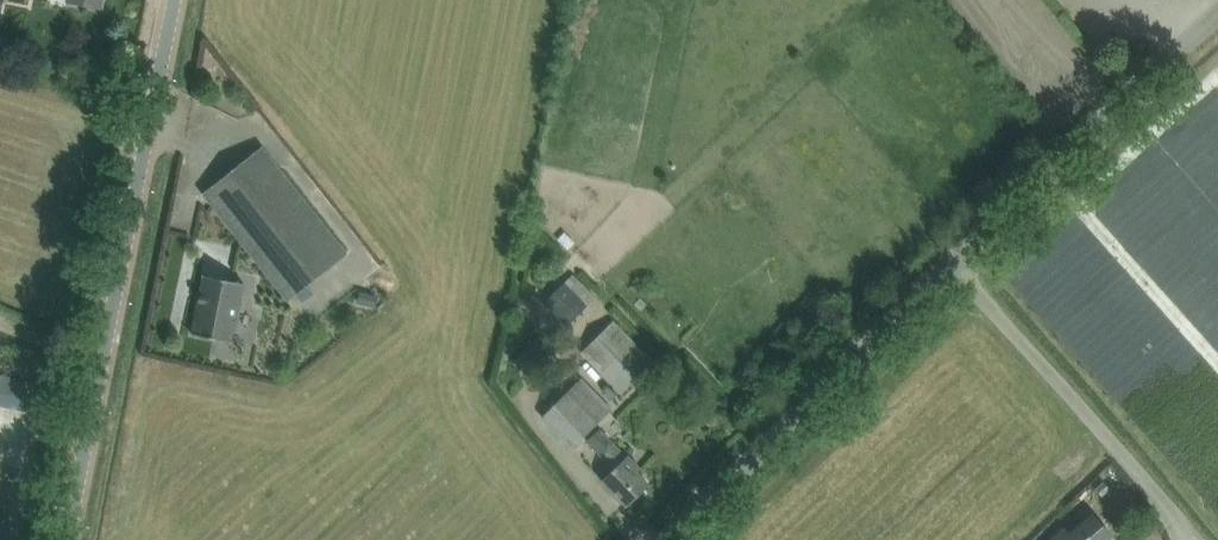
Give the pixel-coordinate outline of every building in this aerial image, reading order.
[(203,194),(288,300),(347,253),(263,147),(203,194)] [(567,326),(588,306),(597,296),(573,272),(564,282),(544,302),(567,326)] [(205,274),(192,332),(232,341),(246,284),(205,274)] [(359,290),(357,300),(374,305),(376,295),(359,290)] [(518,304),(513,309),(519,316),(525,312),(518,304)] [(613,321),(581,352),(625,396),(656,365),(613,321)] [(542,417),(572,447),(611,409),(581,378),(542,417)] [(641,469),(628,455),(626,456),(599,428),(587,440),(614,468),(602,480),(627,506),(649,484),(638,472),(641,469)] [(1063,539),(1059,534),(1051,539),(1107,539),(1112,536),(1092,514),(1063,539)]
